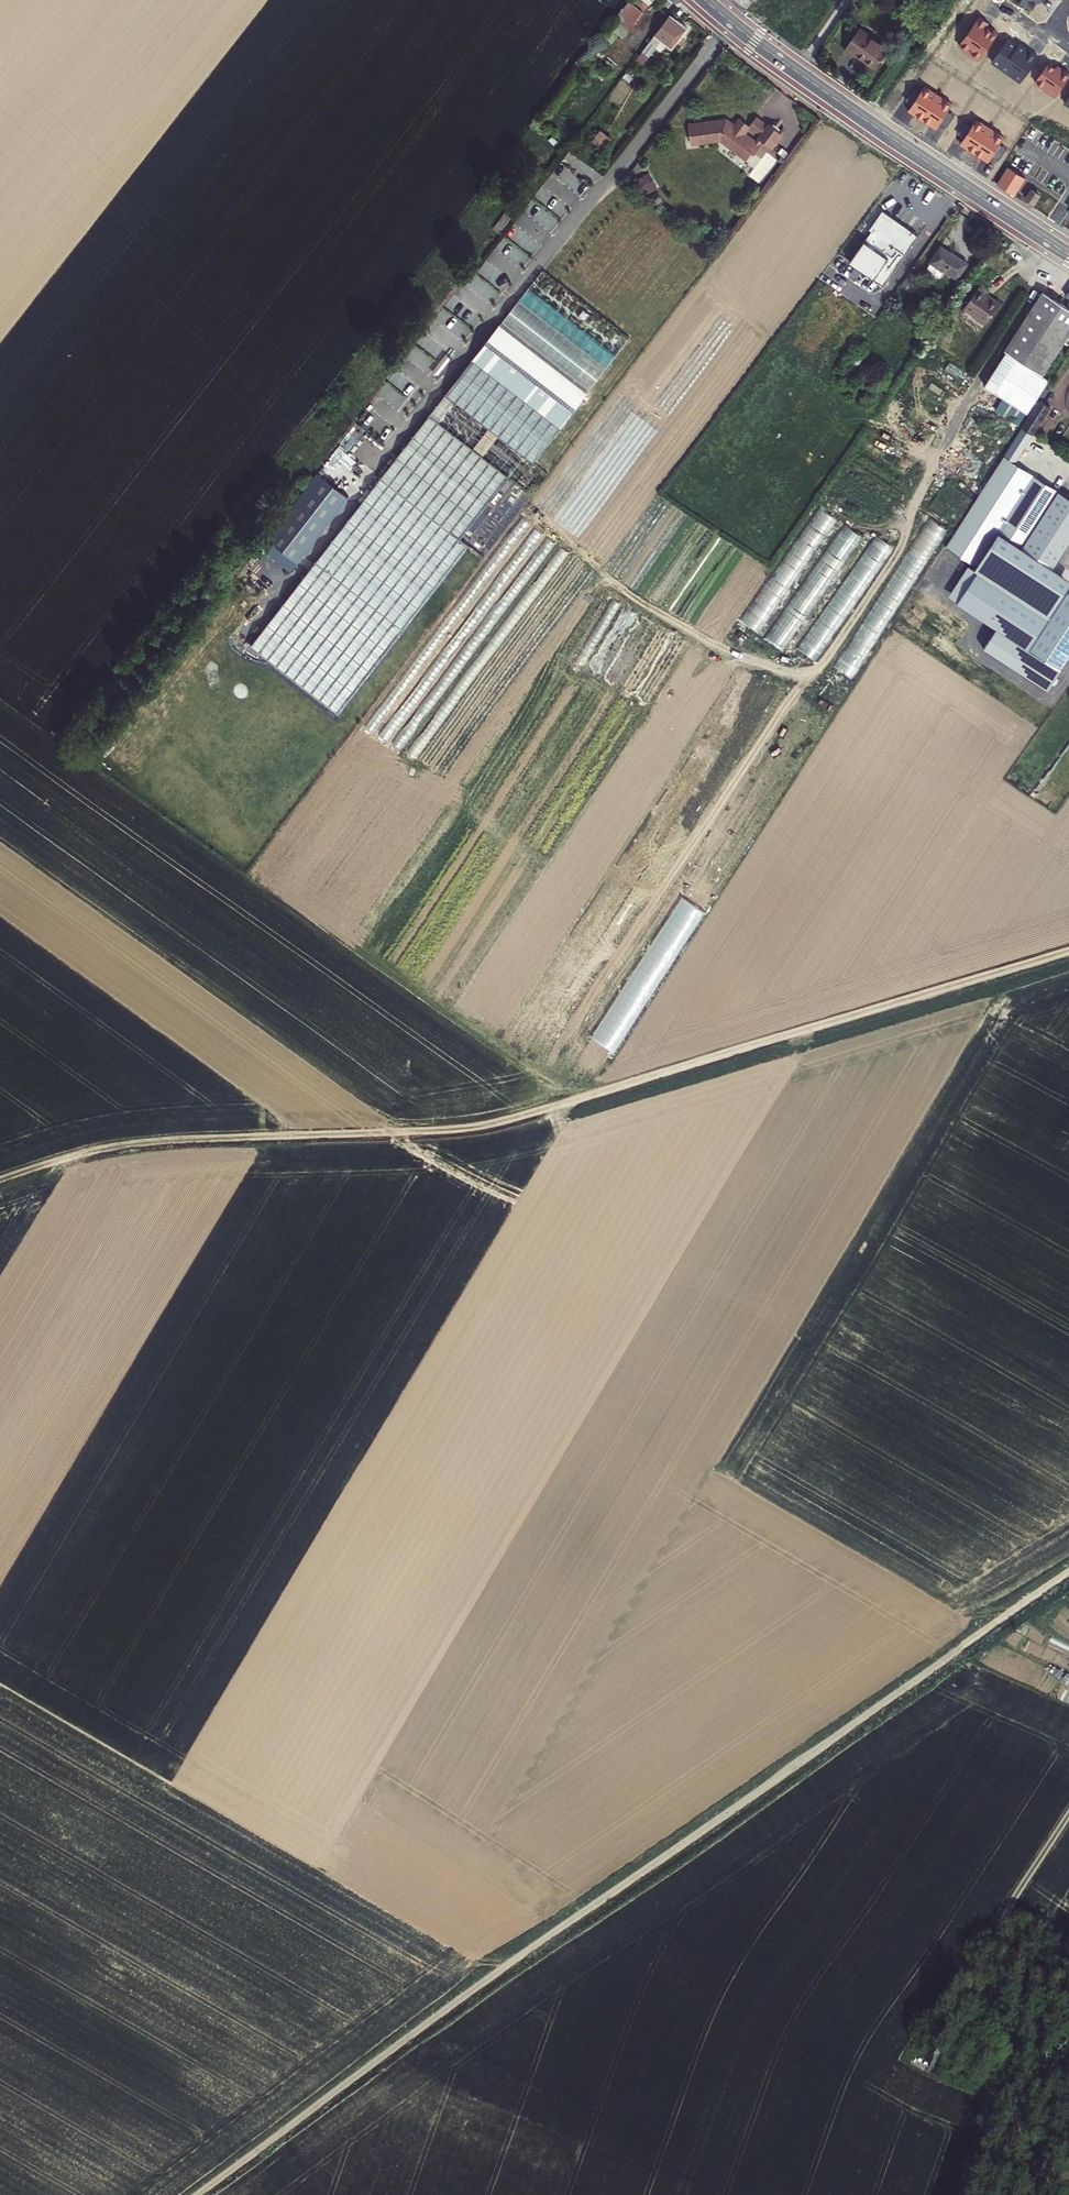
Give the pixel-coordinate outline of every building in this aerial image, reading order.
[(760,1),(775,12),(781,5),(777,1),(778,0),(761,0),(760,1)] [(621,7),(596,41),(609,50),(614,44),(616,46),(637,19),(621,7)] [(979,17),(958,46),(978,61),(997,36),(986,27),(988,24),(979,17)] [(663,21),(635,58),(641,63),(654,47),(666,56),(670,50),(674,53),(682,43),(678,40),(682,36),(663,21)] [(853,30),(838,52),(847,59),(850,55),(869,69),(882,49),(853,30)] [(1009,38),(992,62),(1020,82),(1037,58),(1009,38)] [(1049,63),(1036,83),(1055,96),(1068,76),(1049,63)] [(778,133),(755,116),(745,130),(768,148),(778,133)] [(685,127),(688,145),(718,140),(744,160),(749,153),(751,155),(756,148),(741,135),(745,130),(734,122),(730,128),(722,122),(685,127)] [(1025,174),(1009,163),(998,180),(1014,191),(1025,174)] [(1032,186),(1026,195),(1034,201),(1040,192),(1032,186)] [(871,231),(850,262),(874,279),(883,285),(918,235),(883,211),(869,230),(871,231)] [(939,246),(924,268),(937,277),(942,270),(957,281),(968,265),(939,246)] [(630,336),(541,269),(249,643),(339,713),(466,544),(485,558),(548,473),(533,461),(630,336)] [(910,272),(901,284),(910,291),(919,277),(910,272)] [(981,284),(965,308),(987,323),(1002,302),(988,293),(990,289),(981,284)] [(987,385),(1029,414),(1051,378),(1045,373),(1068,338),(1068,304),(1047,290),(1008,349),(1012,351),(987,385)] [(906,312),(900,320),(912,329),(918,319),(906,312)] [(1040,401),(946,546),(977,566),(999,531),(1055,566),(1068,545),(1068,495),(1016,460),(1049,406),(1040,401)] [(959,601),(1031,647),(1050,616),(978,570),(959,601)]
